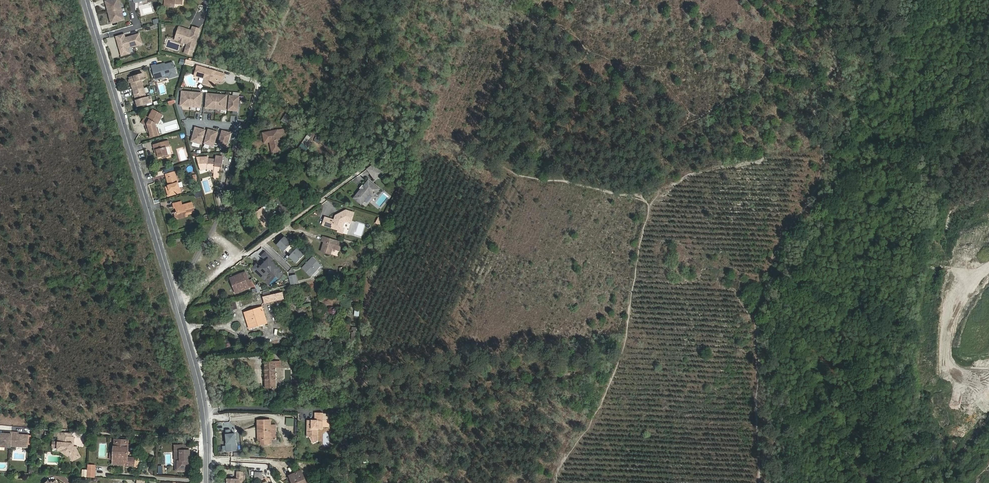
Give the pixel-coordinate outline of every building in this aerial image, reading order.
[(107,1),(110,12),(122,9),(120,0),(112,0),(107,1)] [(113,23),(125,20),(122,9),(110,12),(113,23)] [(193,26),(191,30),(190,34),(186,33),(188,29),(178,26),(175,38),(179,39),(179,37),(183,39),(182,42),(187,43),(184,52),(191,55),(199,28),(193,26)] [(126,34),(118,36),(121,45),(122,44),(123,47),(122,47),(124,55),(131,53),(130,48),(144,43),(141,34),(127,38),(126,34)] [(172,60),(163,63),(165,69),(166,71),(167,72),(166,74),(165,73),(163,74),(156,76),(158,85),(162,84),(163,84),(165,85),(169,84),(170,82),(170,81),(178,79),(175,69),(175,66),(174,66),(172,60)] [(199,66),(196,75),(206,78),(206,80),(205,83),(213,85),(215,80),(217,80),(218,77),(219,72),(199,66)] [(143,73),(129,78),(130,80),(131,83),(134,91),(144,88),(141,81),(145,80),(143,73)] [(147,97),(144,88),(134,91),(136,100),(137,102),(138,107),(153,102),(151,96),(147,97)] [(193,92),(183,91),(182,106),(192,106),(193,92)] [(202,107),(203,93),(193,92),(192,106),(202,107)] [(218,95),(208,94),(207,108),(217,109),(218,95)] [(228,96),(218,95),(217,109),(227,110),(228,96)] [(239,111),(240,97),(230,96),(229,110),(239,111)] [(163,115),(154,110),(150,118),(147,117),(143,123),(148,125),(150,126),(151,130),(151,133),(151,136),(161,134),(159,127),(157,128),(156,124),(157,122),(159,123),(163,115)] [(287,124),(291,119),(292,118),(286,114),(281,120),(287,124)] [(205,131),(195,128),(191,142),(201,145),(205,131)] [(285,128),(263,133),(265,144),(270,143),(272,154),(283,151),(280,136),(286,135),(285,128)] [(219,132),(209,130),(205,143),(215,146),(219,132)] [(233,134),(223,131),(219,144),(229,147),(233,134)] [(319,144),(323,136),(318,134),(314,141),(319,144)] [(297,150),(304,155),(311,146),(307,143),(311,137),(308,135),(297,150)] [(169,139),(155,144),(156,149),(158,148),(159,152),(161,156),(164,155),(165,157),(171,155),(168,145),(171,144),(169,139)] [(209,158),(198,160),(202,174),(208,172),(214,171),(215,173),(215,174),(220,175),(221,172),(221,169),(223,169),(224,158),(217,157),(216,160),(209,160),(209,158)] [(379,169),(373,165),(368,169),(372,174),(379,169)] [(379,169),(372,174),(377,177),(384,172),(379,169)] [(176,170),(166,172),(170,184),(167,185),(169,194),(182,190),(176,170)] [(380,190),(368,181),(364,187),(365,187),(362,190),(354,199),(362,205),(370,195),(376,194),(380,190)] [(274,188),(268,192),(274,200),(279,196),(274,188)] [(182,202),(175,204),(176,208),(177,207),(178,212),(180,216),(187,214),(195,212),(193,203),(183,206),(182,202)] [(265,206),(263,207),(269,214),(271,213),(272,212),(267,204),(265,206)] [(269,214),(263,207),(255,213),(265,227),(273,221),(269,214)] [(333,222),(323,219),(321,226),(337,231),(340,229),(342,225),(345,223),(349,224),(352,214),(346,212),(338,216),(337,215),(334,217),(333,222)] [(310,243),(302,236),(299,240),(307,247),(310,243)] [(291,244),(284,237),(276,245),(283,252),(291,244)] [(321,238),(320,242),(322,243),(319,253),(328,255),(330,249),(337,252),(340,244),(331,241),(331,242),(329,242),(330,241),(321,238)] [(296,249),(289,257),(296,263),(303,256),(296,249)] [(265,252),(261,257),(265,261),(258,268),(256,265),(252,269),(264,280),(267,276),(266,275),(271,271),(274,274),(278,269),(270,262),(273,259),(265,252)] [(311,258),(301,269),(310,277),(320,266),(311,258)] [(278,269),(274,274),(278,278),(282,273),(278,269)] [(252,286),(250,281),(247,282),(243,272),(230,278),(236,292),(252,286)] [(295,275),(288,277),(291,285),(297,284),(295,275)] [(285,299),(283,292),(263,297),(265,304),(285,299)] [(268,323),(263,306),(244,312),(249,329),(268,323)] [(265,388),(277,388),(277,361),(265,361),(265,388)] [(315,420),(307,420),(307,429),(311,429),(311,435),(309,436),(312,443),(318,440),(318,429),(323,429),(323,426),(328,426),(329,414),(323,413),(323,412),(315,412),(315,420)] [(262,440),(263,444),(272,444),(272,440),(277,440),(277,434),(275,434),(275,431),(272,431),(272,420),(258,420),(258,440),(262,440)] [(231,434),(231,430),(227,430),(227,432),(226,432),(227,444),(226,444),(227,452),(237,451),(235,434),(231,434)] [(8,434),(1,433),(0,444),(6,444),(5,447),(11,447),(11,446),(23,447),(23,444),(28,444),(29,435),(16,434),(16,433),(8,432),(8,434)] [(74,461),(82,457),(76,448),(74,448),(75,444),(76,444),(76,438),(73,438),(62,437),(60,437),(60,443),(59,448),(59,450),(64,451),(71,455),(74,461)] [(132,442),(117,441),(116,453),(115,464),(138,465),(139,456),(132,455),(132,442)] [(947,450),(955,453),(959,444),(950,441),(947,450)] [(191,446),(177,446),(177,457),(178,457),(180,457),(180,469),(190,469),(190,465),(190,461),(192,461),(192,458),(190,457),(190,455),(192,454),(192,451),(191,451),(191,446)] [(192,465),(190,465),(190,469),(180,469),(180,457),(178,457),(178,471),(192,471),(192,465)] [(96,477),(97,465),(90,465),(89,477),(96,477)] [(293,482),(308,482),(302,470),(289,476),(293,482)] [(235,471),(235,478),(226,478),(225,482),(243,482),(244,476),(245,476),(245,471),(235,471)]
